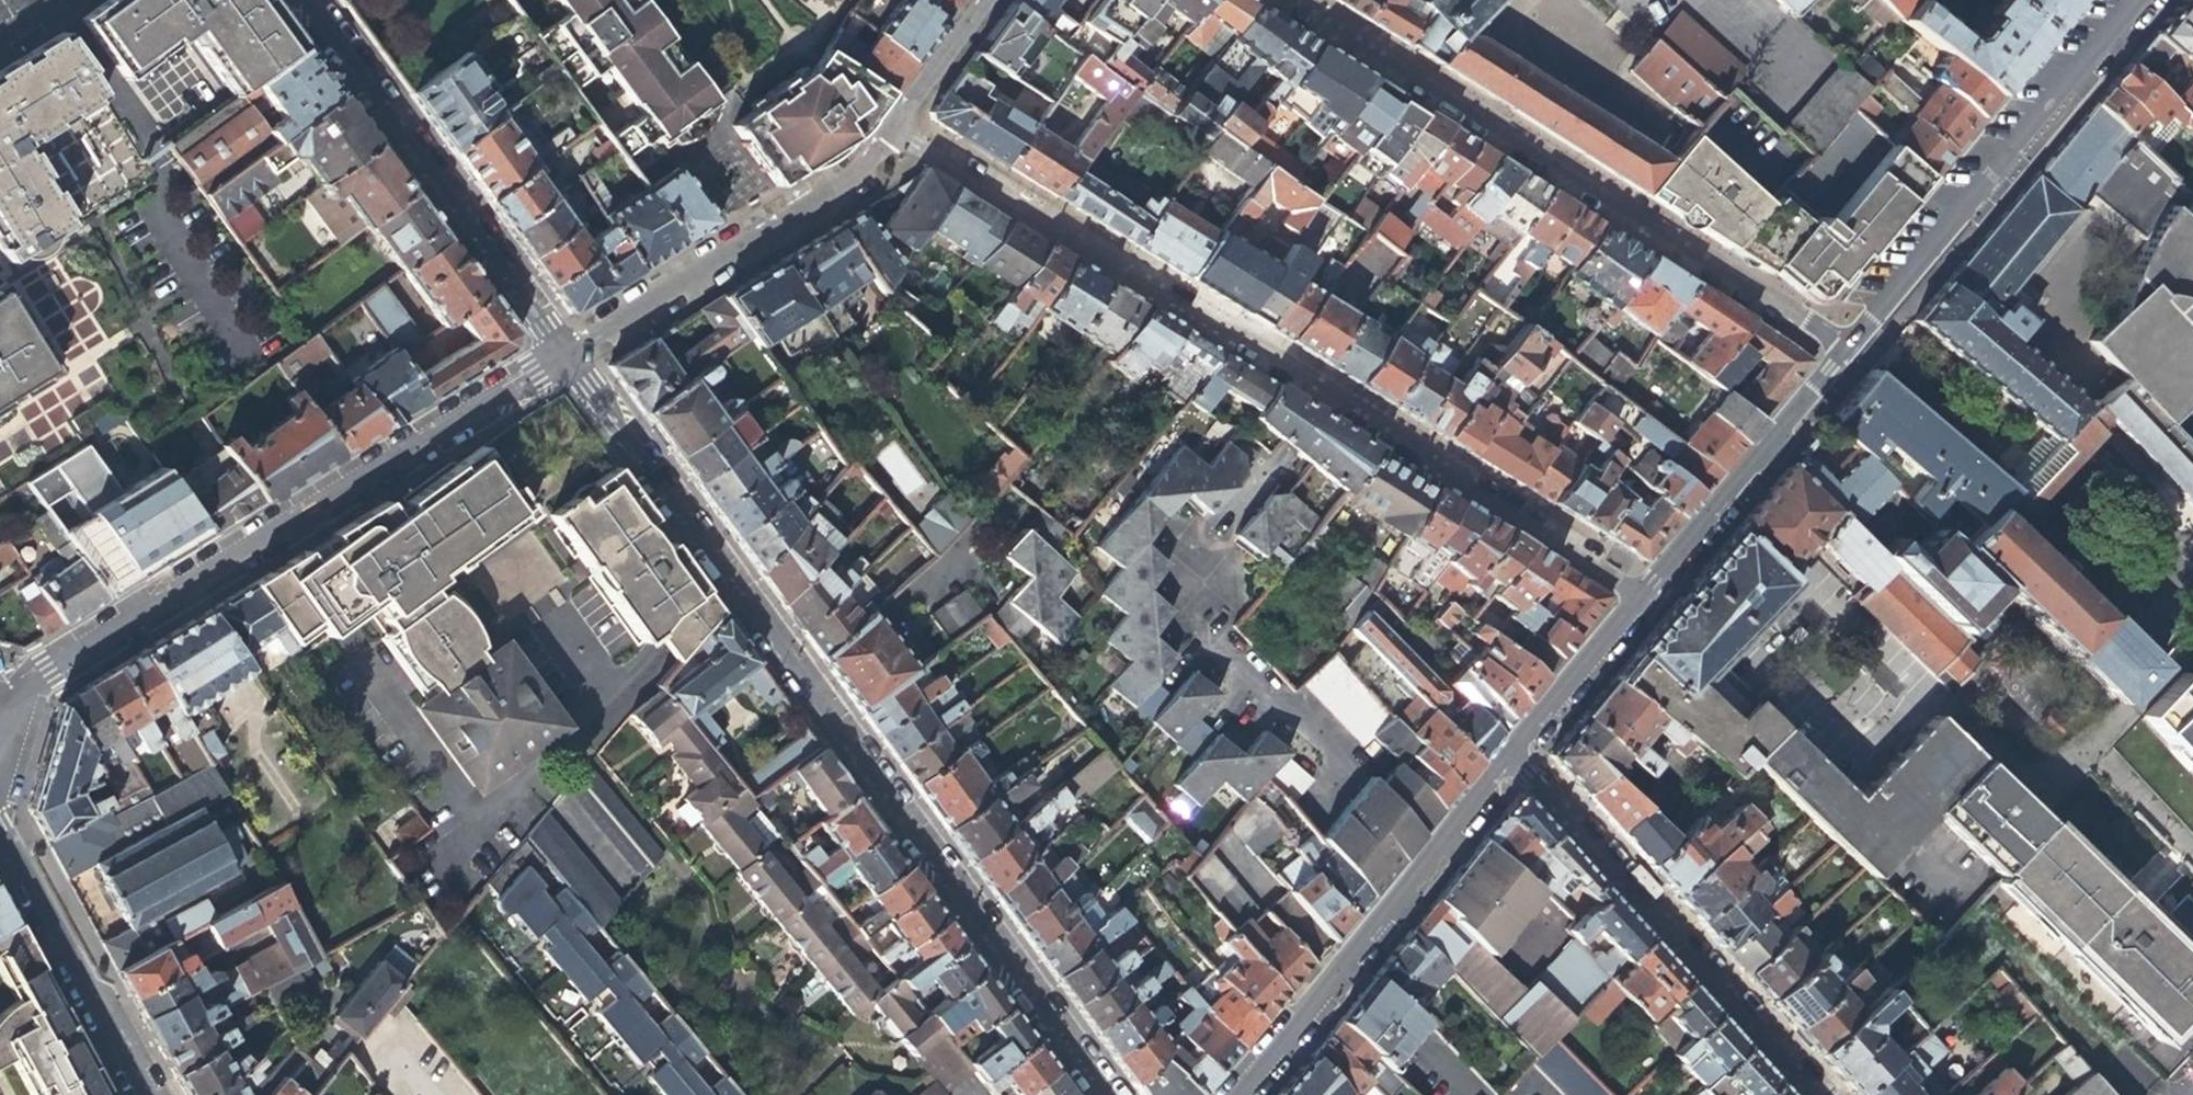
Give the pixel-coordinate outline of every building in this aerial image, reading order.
[(237,96),(306,47),(283,11),(274,0),(106,0),(81,19),(126,82),(190,33),(237,96)] [(507,7),(514,17),(556,73),(620,158),(653,135),(657,141),(665,136),(671,143),(677,143),(690,138),(701,131),(709,120),(712,114),(706,107),(716,100),(690,62),(683,66),(679,60),(682,58),(678,52),(675,47),(671,49),(667,42),(673,38),(647,0),(643,0),(639,2),(637,0),(502,0),(507,7)] [(879,35),(913,63),(930,41),(943,23),(913,0),(901,0),(877,32),(879,35)] [(943,23),(953,11),(961,0),(913,0),(943,23)] [(1013,3),(1063,45),(1064,44),(1076,29),(1052,12),(1059,2),(1060,0),(1015,0),(1013,3)] [(1127,30),(1153,0),(1098,0),(1083,20),(1076,29),(1064,44),(1084,56),(1098,65),(1112,48),(1127,30)] [(1194,22),(1211,0),(1153,0),(1127,30),(1135,38),(1144,45),(1159,27),(1154,24),(1168,6),(1194,22)] [(1218,56),(1256,6),(1247,0),(1211,0),(1194,22),(1185,33),(1218,56)] [(1338,4),(1364,21),(1377,0),(1332,0),(1338,4)] [(1414,0),(1377,0),(1364,21),(1381,31),(1407,48),(1430,10),(1419,3),(1414,0)] [(1419,3),(1430,10),(1407,48),(1423,58),(1440,69),(1459,38),(1464,34),(1488,9),(1497,0),(1422,0),(1419,3)] [(1790,19),(1810,0),(1771,0),(1790,19)] [(1886,34),(1899,20),(1901,22),(1919,1),(1919,0),(1850,0),(1886,34)] [(1919,1),(1901,22),(1923,39),(1946,58),(1996,99),(2071,8),(2078,0),(2001,0),(1986,17),(1991,21),(1975,40),(1965,44),(1952,33),(1954,28),(1919,1)] [(2187,48),(2192,40),(2192,0),(2183,0),(2169,17),(2128,66),(2153,87),(2165,74),(2164,68),(2160,65),(2171,52),(2175,55),(2182,53),(2187,48)] [(1083,20),(1059,2),(1052,12),(1076,29),(1083,20)] [(1084,56),(1064,44),(1063,45),(1013,3),(995,27),(975,54),(1048,104),(1067,79),(1084,56)] [(1231,105),(1260,68),(1291,28),(1273,17),(1256,6),(1218,56),(1191,89),(1171,115),(1205,139),(1214,128),(1231,105)] [(1251,120),(1231,105),(1214,128),(1220,132),(1240,147),(1252,132),(1276,102),(1320,47),(1304,37),(1291,28),(1260,68),(1281,81),(1274,83),(1252,113),(1253,116),(1251,120)] [(854,69),(890,94),(898,83),(908,70),(913,63),(879,35),(868,51),(840,30),(827,50),(828,52),(854,69)] [(1122,54),(1135,38),(1127,30),(1112,48),(1122,54)] [(64,32),(61,33),(88,69),(86,72),(102,98),(103,97),(89,72),(92,70),(64,32)] [(0,71),(0,250),(8,264),(18,257),(22,259),(32,260),(40,259),(46,257),(49,255),(52,253),(56,248),(60,242),(62,238),(63,229),(73,223),(33,156),(38,152),(40,148),(41,141),(40,137),(102,98),(86,72),(88,69),(61,33),(0,71)] [(1513,65),(1464,34),(1459,38),(1440,69),(1491,101),(1513,65)] [(1721,102),(1654,42),(1650,46),(1628,74),(1694,133),(1721,102)] [(313,55),(306,47),(237,96),(169,146),(189,172),(204,194),(341,94),(330,79),(313,55)] [(1306,116),(1318,100),(1346,64),(1331,54),(1320,47),(1276,102),(1285,109),(1288,105),(1306,116)] [(1152,74),(1122,54),(1112,48),(1098,65),(1138,92),(1152,74)] [(1906,58),(1938,86),(1978,120),(1996,99),(1946,58),(1934,70),(1929,66),(1929,60),(1914,49),(1906,58)] [(879,109),(890,94),(854,69),(828,52),(819,65),(879,109)] [(1871,52),(1858,61),(1870,80),(1883,72),(1871,52)] [(464,53),(407,93),(429,123),(450,152),(501,116),(500,114),(478,84),(483,80),(464,53)] [(1064,149),(1029,126),(1005,167),(1031,183),(1054,197),(1075,171),(1087,156),(1117,118),(1138,92),(1098,65),(1084,56),(1067,79),(1101,101),(1064,149)] [(1335,132),(1374,81),(1360,73),(1346,64),(1318,100),(1338,113),(1327,128),(1335,132)] [(1854,114),(1867,101),(1871,95),(1838,64),(1784,126),(1787,130),(1811,160),(1854,114)] [(879,109),(819,65),(810,78),(870,121),(879,109)] [(1531,77),(1513,65),(1491,101),(1509,112),(1531,77)] [(1159,66),(1152,74),(1138,92),(1164,110),(1171,115),(1191,89),(1159,66)] [(2171,102),(2153,87),(2128,66),(2120,75),(2109,88),(2171,140),(2183,127),(2189,130),(2190,129),(2192,133),(2192,122),(2171,102)] [(2192,66),(2188,75),(2191,78),(2171,102),(2192,122),(2192,66)] [(949,88),(943,97),(969,114),(956,136),(977,149),(1005,167),(1029,126),(996,105),(1003,94),(964,69),(949,88)] [(790,79),(785,83),(862,132),(865,127),(870,121),(810,78),(806,75),(793,84),(790,79)] [(1876,90),(1909,119),(1915,124),(1950,154),(1978,120),(1938,86),(1922,105),(1890,76),(1876,90)] [(1654,156),(1531,77),(1509,112),(1516,117),(1555,142),(1640,196),(1667,164),(1654,156)] [(1356,118),(1375,131),(1400,98),(1387,90),(1374,81),(1335,132),(1308,168),(1323,178),(1309,195),(1316,200),(1319,201),(1346,167),(1364,144),(1346,132),(1356,118)] [(858,137),(862,132),(785,83),(763,99),(766,103),(734,127),(744,141),(741,143),(743,145),(751,157),(762,171),(763,173),(766,172),(777,187),(858,137)] [(2150,158),(2178,184),(2192,167),(2192,159),(2171,140),(2109,88),(2102,96),(2094,106),(2130,139),(2142,125),(2164,144),(2150,158)] [(1146,137),(1164,110),(1138,92),(1117,118),(1146,137)] [(303,158),(322,184),(376,143),(341,94),(204,194),(223,219),(265,189),(277,179),(271,171),(292,156),(303,158)] [(930,120),(956,136),(969,114),(943,97),(940,95),(929,113),(930,120)] [(1388,160),(1399,147),(1426,115),(1411,105),(1400,98),(1375,131),(1364,144),(1346,167),(1358,175),(1376,152),(1388,160)] [(1880,112),(1867,101),(1854,114),(1868,126),(1880,112)] [(500,114),(501,116),(450,152),(469,178),(486,202),(537,166),(550,157),(542,148),(540,147),(511,105),(500,114)] [(2058,445),(2093,409),(1987,320),(1997,310),(1994,307),(2104,180),(2172,236),(2156,256),(2192,288),(2192,227),(2185,221),(2192,211),(2192,198),(2178,184),(2150,158),(2130,139),(2094,106),(2065,141),(2020,194),(1937,294),(1913,323),(2058,445)] [(1399,147),(1425,165),(1449,130),(1437,122),(1426,115),(1399,147)] [(1887,144),(1892,148),(1894,149),(1915,124),(1909,119),(1887,144)] [(1894,149),(1928,180),(1950,154),(1915,124),(1894,149)] [(540,147),(542,148),(550,157),(568,145),(579,138),(570,126),(540,147)] [(1411,230),(1430,205),(1476,147),(1463,139),(1449,130),(1425,165),(1410,184),(1423,193),(1401,223),(1411,230)] [(1202,155),(1252,191),(1270,168),(1268,166),(1259,159),(1240,147),(1220,132),(1202,155)] [(1252,132),(1240,147),(1259,159),(1268,166),(1280,151),(1252,132)] [(1670,137),(1654,156),(1667,164),(1682,147),(1670,137)] [(340,245),(367,225),(412,192),(376,143),(322,184),(319,185),(304,196),(340,245)] [(1682,147),(1667,164),(1640,196),(1652,203),(1663,210),(1673,199),(1669,195),(1700,157),(1684,144),(1682,147)] [(576,158),(568,145),(550,157),(537,166),(486,202),(498,218),(507,231),(553,201),(540,182),(557,171),(576,158)] [(1430,205),(1449,218),(1496,160),(1486,153),(1476,147),(1430,205)] [(1774,199),(1765,210),(1760,216),(1726,250),(1805,300),(1829,297),(1835,289),(1853,266),(1861,256),(1863,258),(1877,242),(1928,180),(1894,149),(1892,148),(1826,228),(1816,220),(1810,227),(1774,199)] [(1270,168),(1295,185),(1307,170),(1280,151),(1268,166),(1270,168)] [(1145,195),(1087,156),(1075,171),(1136,209),(1145,195)] [(1707,163),(1700,157),(1669,195),(1673,199),(1705,165),(1707,163)] [(1472,234),(1476,230),(1519,174),(1507,167),(1496,160),(1449,218),(1438,232),(1449,241),(1460,226),(1472,234)] [(1722,175),(1707,163),(1705,165),(1673,199),(1684,208),(1676,218),(1678,219),(1722,175)] [(905,250),(921,226),(949,183),(924,167),(918,176),(902,187),(897,190),(902,198),(880,231),(884,234),(905,250)] [(644,190),(645,192),(684,244),(716,224),(677,168),(644,190)] [(581,178),(610,228),(617,239),(637,272),(660,258),(684,244),(645,192),(615,209),(592,170),(581,178)] [(570,189),(557,171),(540,182),(553,201),(557,198),(563,194),(570,189)] [(1155,201),(1145,195),(1136,209),(1075,171),(1054,197),(1092,221),(1133,246),(1166,204),(1171,196),(1163,190),(1155,201)] [(1493,269),(1518,235),(1549,193),(1532,183),(1519,174),(1476,230),(1496,246),(1484,263),(1493,269)] [(1736,187),(1722,175),(1678,219),(1683,222),(1696,231),(1736,187)] [(921,226),(955,249),(985,206),(965,193),(949,183),(921,226)] [(1765,210),(1736,187),(1696,231),(1709,239),(1726,250),(1760,216),(1765,210)] [(283,212),(265,189),(223,219),(240,244),(283,212)] [(447,239),(412,192),(367,225),(402,271),(404,269),(447,239)] [(1499,311),(1545,248),(1574,210),(1558,199),(1549,193),(1518,235),(1534,246),(1512,276),(1515,280),(1509,288),(1488,274),(1474,294),(1499,311)] [(583,223),(563,194),(557,198),(561,203),(557,207),(574,230),(583,223)] [(561,203),(557,198),(553,201),(507,231),(517,245),(529,261),(574,230),(557,207),(561,203)] [(1684,208),(1673,199),(1663,210),(1676,218),(1684,208)] [(1217,237),(1166,204),(1133,246),(1165,266),(1186,279),(1217,237)] [(972,272),(983,260),(1016,225),(1003,217),(985,206),(955,249),(959,252),(954,258),(972,272)] [(1564,280),(1566,277),(1604,229),(1589,219),(1574,210),(1545,248),(1564,262),(1555,274),(1564,280)] [(855,215),(833,228),(861,271),(864,275),(876,293),(905,250),(884,234),(877,238),(861,211),(855,215)] [(1382,220),(1369,236),(1393,253),(1406,236),(1382,220)] [(983,260),(1018,283),(1049,246),(1033,235),(1016,225),(983,260)] [(585,246),(574,230),(529,261),(538,273),(548,288),(617,239),(610,228),(585,246)] [(831,338),(849,326),(841,313),(861,300),(852,286),(864,275),(861,271),(833,228),(813,241),(782,260),(831,338)] [(1597,324),(1610,309),(1650,259),(1626,243),(1604,229),(1566,277),(1597,301),(1587,314),(1597,324)] [(1330,285),(1326,282),(1286,341),(1305,353),(1324,365),(1353,325),(1386,282),(1402,260),(1393,253),(1369,236),(1361,231),(1345,254),(1373,274),(1347,311),(1323,296),(1330,285)] [(487,294),(447,239),(404,269),(445,325),(457,317),(487,294)] [(637,272),(617,239),(548,288),(558,301),(568,314),(621,282),(637,272)] [(2102,365),(2118,383),(2122,378),(2183,323),(2084,240),(2055,273),(2131,336),(2102,365)] [(1028,292),(1043,303),(1075,262),(1063,255),(1049,246),(1018,283),(993,314),(1001,321),(1013,306),(1016,307),(1028,292)] [(1610,309),(1652,339),(1664,322),(1692,285),(1670,271),(1650,259),(1610,309)] [(830,341),(831,338),(782,260),(757,275),(722,296),(751,337),(759,347),(773,338),(785,357),(802,346),(806,352),(815,351),(830,341)] [(1407,263),(1402,260),(1386,282),(1391,285),(1407,263)] [(1276,335),(1286,341),(1326,282),(1336,268),(1325,261),(1314,276),(1307,272),(1300,282),(1296,280),(1265,328),(1276,335)] [(1041,305),(1077,328),(1107,283),(1091,272),(1075,262),(1043,303),(1041,305)] [(0,285),(0,293),(9,288),(5,282),(0,285)] [(1074,332),(1109,356),(1149,308),(1126,294),(1107,283),(1077,328),(1074,332)] [(357,304),(384,339),(398,359),(421,343),(422,341),(382,285),(357,304)] [(1682,365),(1702,380),(1748,321),(1722,305),(1692,285),(1664,322),(1652,339),(1650,343),(1667,355),(1677,343),(1675,341),(1689,323),(1705,335),(1682,365)] [(16,392),(20,397),(35,388),(31,382),(57,367),(9,288),(0,293),(0,402),(16,392)] [(2063,289),(2038,317),(2081,353),(2104,324),(2063,289)] [(435,362),(421,343),(398,359),(429,400),(513,349),(516,334),(487,294),(457,317),(471,336),(435,362)] [(713,301),(699,310),(715,331),(670,363),(685,382),(710,364),(751,337),(722,296),(713,301)] [(1179,409),(1186,401),(1224,356),(1189,334),(1149,308),(1109,356),(1104,361),(1130,381),(1145,364),(1168,383),(1160,393),(1179,409)] [(2183,323),(2122,378),(2158,417),(2192,384),(2192,313),(2183,323)] [(1765,367),(1735,404),(1762,423),(1776,406),(1800,378),(1813,363),(1762,331),(1756,327),(1748,321),(1702,380),(1720,393),(1751,356),(1765,367)] [(1387,345),(1353,325),(1324,365),(1340,375),(1356,385),(1387,345)] [(1402,326),(1387,345),(1356,385),(1376,397),(1390,406),(1433,348),(1402,326)] [(1466,404),(1442,438),(1453,445),(1466,453),(1545,341),(1526,329),(1522,326),(1501,357),(1468,405),(1466,404)] [(1449,328),(1433,348),(1390,406),(1402,413),(1416,422),(1447,380),(1431,369),(1457,334),(1449,328)] [(308,339),(274,363),(284,377),(295,392),(340,454),(382,429),(351,385),(321,406),(311,392),(315,389),(311,385),(315,382),(308,372),(304,374),(301,371),(328,353),(314,334),(308,339)] [(1587,337),(1569,359),(1575,364),(1590,375),(1594,379),(1612,357),(1587,337)] [(340,370),(351,385),(382,429),(429,400),(398,359),(384,339),(340,370)] [(623,388),(640,412),(685,382),(670,363),(651,339),(607,366),(623,388)] [(1545,407),(1575,364),(1569,359),(1545,341),(1466,453),(1482,463),(1524,489),(1550,454),(1533,443),(1528,451),(1511,439),(1534,408),(1545,407)] [(1459,387),(1447,380),(1416,422),(1430,430),(1442,438),(1466,404),(1468,405),(1501,357),(1491,350),(1481,364),(1477,362),(1459,387)] [(1613,355),(1612,357),(1594,379),(1603,385),(1615,394),(1632,369),(1613,355)] [(1218,385),(1258,412),(1274,387),(1250,372),(1224,356),(1186,401),(1198,409),(1218,385)] [(208,430),(284,377),(274,363),(223,399),(198,417),(208,430)] [(718,375),(710,364),(685,382),(640,412),(664,445),(673,458),(719,426),(743,409),(738,400),(731,400),(723,405),(721,413),(716,417),(694,386),(698,382),(707,383),(718,375)] [(60,373),(57,367),(31,382),(35,388),(60,373)] [(2013,491),(1871,372),(1830,422),(1855,447),(1868,459),(1883,442),(1980,525),(1996,509),(2013,491)] [(1563,438),(1573,423),(1589,403),(1603,385),(1594,379),(1590,375),(1578,392),(1583,396),(1556,433),(1563,438)] [(2093,409),(2110,425),(2192,513),(2192,454),(2158,417),(2122,378),(2118,383),(2093,409)] [(1666,463),(1663,468),(1700,496),(1706,489),(1716,478),(1719,474),(1683,446),(1615,394),(1603,385),(1589,403),(1613,425),(1631,440),(1635,445),(1639,441),(1666,463)] [(1289,432),(1358,477),(1379,453),(1330,422),(1274,387),(1258,412),(1289,432)] [(20,397),(16,392),(0,402),(0,409),(20,397)] [(230,439),(220,446),(262,502),(340,454),(295,392),(285,399),(294,410),(237,451),(230,439)] [(1725,396),(1683,446),(1719,474),(1740,449),(1762,423),(1735,404),(1725,396)] [(1604,436),(1613,425),(1589,403),(1573,423),(1591,439),(1598,444),(1604,436)] [(103,434),(120,421),(108,404),(90,417),(103,434)] [(1996,509),(2012,525),(2016,521),(2110,425),(2093,409),(2058,445),(2054,450),(2019,485),(2013,491),(1996,509)] [(730,441),(719,426),(673,458),(682,471),(691,483),(738,451),(764,433),(758,424),(752,425),(730,441)] [(149,453),(162,470),(166,477),(190,461),(172,436),(149,453)] [(1622,452),(1604,436),(1598,444),(1620,463),(1626,455),(1622,452)] [(1101,588),(1124,609),(1104,634),(1130,657),(1108,682),(1132,703),(1154,678),(1166,664),(1165,642),(1159,637),(1152,631),(1163,618),(1161,595),(1157,592),(1146,582),(1159,567),(1158,547),(1145,536),(1157,522),(1155,505),(1165,504),(1174,503),(1185,489),(1199,501),(1208,509),(1251,458),(1228,439),(1206,464),(1181,443),(1097,540),(1123,563),(1101,588)] [(1591,439),(1575,460),(1581,464),(1594,449),(1598,444),(1591,439)] [(1631,440),(1622,452),(1626,455),(1635,445),(1631,440)] [(2013,479),(2019,485),(2054,450),(2048,443),(2013,479)] [(1594,473),(1581,464),(1549,504),(1561,512),(1572,519),(1606,479),(1611,473),(1620,463),(1598,444),(1594,449),(1605,458),(1594,473)] [(1626,455),(1620,463),(1626,469),(1643,487),(1652,498),(1680,520),(1690,507),(1700,496),(1663,468),(1635,445),(1626,455)] [(84,446),(22,484),(105,597),(121,587),(155,567),(208,534),(185,502),(166,477),(162,470),(120,497),(84,446)] [(221,472),(185,502),(208,534),(262,502),(220,446),(208,454),(221,472)] [(1555,447),(1550,454),(1524,489),(1539,498),(1549,504),(1581,464),(1575,460),(1555,447)] [(1802,460),(1795,469),(1855,528),(1896,485),(1868,459),(1855,447),(1842,461),(1832,472),(1808,448),(1800,457),(1802,460)] [(985,501),(998,487),(1004,480),(1024,457),(1014,448),(1005,458),(998,457),(982,476),(984,482),(976,492),(985,501)] [(407,509),(406,510),(444,563),(449,570),(527,515),(511,493),(510,488),(506,481),(502,476),(497,472),(481,449),(415,495),(403,503),(407,509)] [(749,466),(738,451),(691,483),(702,498),(711,510),(756,476),(773,464),(766,454),(749,466)] [(1374,521),(1403,540),(1434,488),(1404,469),(1379,453),(1358,477),(1323,519),(1303,543),(1334,569),(1374,521)] [(840,459),(846,467),(852,461),(847,454),(840,459)] [(1619,479),(1626,469),(1620,463),(1611,473),(1619,479)] [(766,490),(756,476),(711,510),(722,525),(730,537),(780,499),(809,477),(800,466),(766,490)] [(1893,567),(1881,555),(1855,528),(1795,469),(1792,466),(1766,498),(1740,530),(1799,586),(1814,570),(1797,554),(1815,532),(1822,538),(1823,544),(1865,585),(1870,589),(1893,567)] [(602,589),(604,591),(658,551),(657,551),(654,547),(647,545),(645,542),(638,533),(654,522),(614,467),(591,483),(587,484),(580,486),(577,488),(572,494),(570,499),(548,514),(585,565),(589,563),(606,586),(602,589)] [(1129,468),(1122,476),(1115,484),(1123,491),(1137,475),(1129,468)] [(1606,479),(1572,519),(1587,528),(1603,538),(1627,504),(1629,501),(1606,479)] [(1279,571),(1323,519),(1280,482),(1236,533),(1246,542),(1253,548),(1279,571)] [(1407,584),(1426,554),(1458,503),(1445,494),(1434,488),(1403,540),(1386,570),(1384,572),(1407,584)] [(790,512),(780,499),(730,537),(739,549),(755,571),(800,520),(816,501),(807,493),(790,512)] [(912,530),(916,536),(934,556),(935,557),(967,521),(947,494),(912,530)] [(1640,514),(1627,504),(1603,538),(1621,549),(1644,563),(1665,538),(1680,520),(1652,498),(1640,514)] [(814,569),(827,556),(849,532),(834,517),(836,515),(824,504),(822,506),(817,500),(816,501),(800,520),(755,571),(780,605),(814,569)] [(1426,554),(1445,566),(1482,518),(1468,509),(1458,503),(1426,554)] [(431,573),(444,563),(406,510),(396,518),(386,504),(330,538),(345,560),(321,577),(305,553),(295,559),(341,613),(339,615),(341,617),(329,625),(332,629),(378,598),(388,612),(382,616),(391,628),(392,634),(394,642),(397,650),(402,657),(407,664),(414,669),(423,676),(429,678),(438,691),(426,700),(432,709),(424,715),(470,780),(482,782),(551,735),(555,717),(544,703),(509,655),(501,660),(495,650),(488,656),(484,650),(477,654),(472,647),(480,641),(476,631),(467,614),(461,606),(450,594),(443,590),(438,594),(430,582),(435,579),(431,573)] [(2012,525),(1996,509),(1980,525),(1959,547),(2000,588),(2120,707),(2160,668),(2156,665),(2012,525)] [(1025,529),(1048,548),(1063,529),(1040,511),(1025,529)] [(38,573),(32,579),(60,624),(105,597),(74,554),(44,513),(35,519),(58,550),(38,567),(38,573)] [(1445,566),(1466,581),(1506,533),(1493,525),(1482,518),(1445,566)] [(1898,538),(1881,555),(1893,567),(1980,652),(1994,639),(1972,617),(2000,588),(1959,547),(1939,527),(1913,553),(1898,538)] [(1073,568),(1025,529),(1005,556),(1029,577),(1016,592),(1009,601),(1030,619),(1059,638),(1077,615),(1052,594),(1073,568)] [(1777,607),(1799,586),(1740,530),(1698,579),(1754,631),(1777,607)] [(1486,599),(1489,594),(1529,547),(1515,539),(1506,533),(1466,581),(1459,589),(1467,596),(1474,587),(1486,599)] [(330,538),(305,553),(321,577),(345,560),(330,538)] [(0,543),(0,567),(17,556),(6,539),(0,543)] [(641,643),(654,634),(670,620),(706,594),(672,546),(660,554),(658,551),(604,591),(641,643)] [(1490,616),(1501,626),(1508,618),(1524,599),(1534,588),(1555,564),(1542,556),(1529,547),(1489,594),(1500,603),(1490,616)] [(829,583),(814,569),(780,605),(799,631),(838,594),(866,568),(858,558),(848,568),(846,566),(829,583)] [(325,634),(332,629),(329,625),(341,617),(339,615),(341,613),(295,559),(285,565),(289,571),(287,573),(281,577),(283,580),(276,584),(270,575),(251,586),(286,635),(313,616),(325,634)] [(1371,560),(1356,584),(1370,596),(1384,572),(1386,570),(1371,560)] [(1549,598),(1540,612),(1577,639),(1593,619),(1610,598),(1585,583),(1555,564),(1534,588),(1549,598)] [(1980,652),(1893,567),(1870,589),(1859,602),(1950,690),(1983,655),(1980,652)] [(1317,607),(1348,634),(1350,631),(1378,603),(1370,596),(1356,584),(1344,574),(1317,607)] [(43,635),(60,624),(32,579),(29,575),(14,585),(43,635)] [(1754,631),(1698,579),(1683,596),(1669,608),(1636,653),(1751,761),(1784,793),(1873,877),(1935,814),(1887,768),(1875,781),(1856,801),(1753,700),(1719,667),(1736,650),(1754,631)] [(1854,597),(1859,602),(1870,589),(1865,585),(1854,597)] [(296,649),(286,635),(251,586),(234,596),(206,614),(238,657),(260,644),(270,658),(281,650),(285,657),(296,649)] [(1430,586),(1423,595),(1443,609),(1450,601),(1451,599),(1430,586)] [(948,643),(984,617),(964,590),(929,617),(948,643)] [(850,610),(838,594),(799,631),(818,657),(870,612),(879,603),(871,593),(850,610)] [(654,634),(678,665),(722,615),(714,604),(706,594),(670,620),(654,634)] [(1402,622),(1419,637),(1420,637),(1424,633),(1435,619),(1443,609),(1423,595),(1402,622)] [(1524,599),(1508,618),(1561,658),(1570,647),(1577,639),(1540,612),(1524,599)] [(1009,601),(993,621),(1011,642),(1030,619),(1009,601)] [(1462,611),(1450,601),(1443,609),(1435,619),(1443,627),(1446,630),(1462,611)] [(1387,610),(1378,603),(1350,631),(1477,763),(1488,749),(1498,737),(1462,698),(1448,715),(1439,705),(1444,700),(1444,693),(1375,622),(1387,610)] [(876,620),(870,612),(818,657),(822,662),(858,711),(913,669),(910,665),(912,661),(903,647),(898,644),(896,646),(876,620)] [(202,699),(248,671),(238,657),(206,614),(175,633),(141,654),(177,714),(202,699)] [(768,706),(781,696),(768,679),(731,628),(722,615),(678,665),(661,685),(664,688),(699,733),(713,750),(724,742),(721,737),(720,735),(700,709),(723,691),(743,676),(763,703),(764,702),(768,706)] [(1519,643),(1512,652),(1544,679),(1553,669),(1561,658),(1508,618),(1501,626),(1500,627),(1519,643)] [(1431,641),(1443,627),(1435,619),(1424,633),(1431,641)] [(1481,643),(1473,655),(1525,703),(1534,692),(1544,679),(1512,652),(1492,636),(1480,626),(1473,635),(1481,643)] [(1391,758),(1394,761),(1412,742),(1457,788),(1467,774),(1477,763),(1350,631),(1348,634),(1330,652),(1389,717),(1370,736),(1391,758)] [(1441,650),(1431,641),(1424,633),(1420,637),(1419,637),(1415,643),(1419,649),(1431,661),(1441,650)] [(1448,657),(1460,670),(1510,722),(1517,713),(1525,703),(1473,655),(1460,643),(1448,657)] [(1080,646),(1073,655),(1080,662),(1088,652),(1080,646)] [(1361,746),(1370,736),(1389,717),(1330,652),(1302,680),(1361,746)] [(1751,761),(1636,653),(1614,680),(1694,747),(1733,780),(1751,761)] [(177,740),(189,733),(177,714),(141,654),(131,660),(112,671),(142,720),(160,710),(177,740)] [(919,666),(913,669),(858,711),(875,734),(932,692),(953,676),(948,669),(941,670),(929,679),(919,666)] [(1449,684),(1462,698),(1498,737),(1505,728),(1510,722),(1460,670),(1449,684)] [(158,746),(142,720),(112,671),(103,677),(82,689),(112,738),(129,728),(136,739),(144,753),(158,746)] [(1188,675),(1150,719),(1175,740),(1197,715),(1217,692),(1204,680),(1188,675)] [(2187,682),(2180,676),(2135,723),(2192,781),(2192,676),(2187,682)] [(1154,678),(1132,703),(1150,719),(1171,694),(1154,678)] [(1685,758),(1694,747),(1614,680),(1583,716),(1626,758),(1634,766),(1647,777),(1656,765),(1635,747),(1650,729),(1685,758)] [(664,688),(643,705),(633,716),(656,746),(667,738),(677,751),(699,733),(664,688)] [(124,758),(119,749),(112,738),(82,689),(74,694),(57,705),(85,754),(102,744),(113,764),(124,758)] [(942,708),(932,692),(875,734),(894,761),(962,710),(955,700),(942,708)] [(213,717),(202,699),(177,714),(189,733),(191,736),(205,728),(205,729),(213,717)] [(1078,720),(1086,710),(1076,702),(1070,710),(1078,720)] [(88,757),(85,754),(57,705),(44,750),(27,808),(75,790),(78,789),(79,789),(88,757)] [(972,724),(962,710),(894,761),(913,787),(974,742),(987,732),(978,719),(972,724)] [(1197,715),(1175,740),(1195,758),(1216,731),(1199,717),(1197,715)] [(1608,779),(1626,758),(1583,716),(1550,757),(1565,773),(1583,794),(1605,775),(1608,779)] [(1935,814),(1985,763),(1936,717),(1917,737),(1887,768),(1935,814)] [(119,749),(136,739),(129,728),(112,738),(119,749)] [(219,752),(205,729),(205,728),(191,736),(205,760),(219,752)] [(1228,743),(1216,731),(1174,782),(1199,803),(1220,779),(1246,803),(1288,752),(1263,729),(1252,742),(1242,754),(1228,743)] [(792,767),(818,748),(809,734),(806,731),(738,781),(741,786),(751,797),(768,785),(792,767)] [(698,817),(700,820),(741,786),(738,781),(713,750),(699,733),(677,751),(670,757),(696,788),(683,798),(685,801),(676,808),(689,824),(698,817)] [(981,750),(974,742),(913,787),(945,832),(1029,769),(1022,758),(984,787),(967,762),(981,750)] [(1372,759),(1380,751),(1371,742),(1362,750),(1372,759)] [(1412,742),(1394,761),(1440,808),(1448,799),(1457,788),(1412,742)] [(1110,756),(1118,765),(1125,756),(1128,752),(1119,746),(1110,756)] [(803,784),(828,817),(855,798),(836,772),(818,748),(792,767),(768,785),(774,793),(778,796),(782,797),(789,794),(803,784)] [(1125,756),(1118,765),(1125,773),(1133,764),(1125,756)] [(1307,782),(1284,757),(1270,774),(1268,777),(1264,781),(1277,796),(1287,807),(1307,782)] [(1366,899),(1367,900),(1381,883),(1408,849),(1440,808),(1391,758),(1371,779),(1365,772),(1306,828),(1310,833),(1366,899)] [(126,930),(101,945),(116,974),(159,950),(206,925),(214,920),(203,900),(163,923),(157,913),(230,871),(229,867),(242,860),(230,840),(233,836),(226,824),(215,829),(213,825),(206,826),(196,807),(224,792),(207,763),(148,797),(143,788),(104,809),(44,840),(65,878),(91,864),(103,887),(101,888),(106,897),(113,910),(115,909),(126,930)] [(1935,814),(1998,875),(2049,823),(2011,788),(1985,763),(1935,814)] [(1035,765),(1029,769),(945,832),(966,861),(1022,813),(1013,799),(1028,789),(1027,787),(1042,775),(1035,765)] [(639,879),(660,854),(588,768),(567,792),(639,879)] [(1599,812),(1617,832),(1642,808),(1608,779),(1605,775),(1583,794),(1599,812)] [(1263,812),(1277,796),(1264,781),(1250,798),(1263,812)] [(1058,783),(1022,813),(966,861),(991,894),(1048,845),(1058,835),(1045,819),(1047,810),(1055,804),(1060,805),(1068,798),(1058,783)] [(754,801),(751,797),(741,786),(700,820),(699,821),(736,868),(760,848),(779,832),(759,808),(744,821),(739,814),(754,801)] [(84,805),(75,790),(27,808),(36,825),(44,840),(104,809),(98,798),(84,805)] [(1171,806),(1188,818),(1198,805),(1182,792),(1171,806)] [(1147,842),(1167,822),(1143,794),(1124,814),(1147,842)] [(1499,816),(1537,850),(1554,834),(1536,813),(1518,794),(1499,816)] [(789,845),(805,865),(817,879),(880,832),(868,816),(855,798),(828,817),(818,824),(831,843),(818,853),(805,834),(789,845)] [(1227,825),(1242,842),(1269,818),(1263,812),(1250,798),(1246,803),(1241,809),(1227,825)] [(1706,807),(1696,818),(1676,838),(1647,865),(1657,877),(1672,894),(1753,821),(1754,820),(1741,806),(1721,824),(1706,807)] [(1684,807),(1664,828),(1676,838),(1696,818),(1684,807)] [(1664,828),(1642,808),(1617,832),(1632,849),(1647,865),(1676,838),(1664,828)] [(1585,894),(1537,850),(1499,816),(1479,838),(1480,839),(1523,877),(1525,876),(1541,891),(1577,924),(1597,904),(1585,894)] [(546,817),(523,842),(543,866),(553,879),(564,891),(570,898),(596,929),(597,929),(618,904),(546,817)] [(405,846),(426,831),(417,818),(400,829),(401,840),(405,846)] [(1281,834),(1269,818),(1242,842),(1254,857),(1281,834)] [(1753,821),(1672,894),(1682,905),(1697,921),(1756,868),(1742,852),(1766,830),(1756,818),(1754,820),(1753,821)] [(2049,823),(1998,875),(2001,879),(1996,885),(2051,939),(2054,937),(2074,956),(2071,959),(2157,1043),(2188,1013),(2192,1018),(2192,965),(2087,861),(2049,823)] [(849,867),(870,896),(907,869),(893,851),(880,832),(817,879),(819,882),(822,887),(849,867)] [(1291,849),(1309,871),(1349,919),(1358,909),(1366,899),(1310,833),(1291,849)] [(1554,834),(1537,850),(1585,894),(1597,882),(1576,858),(1554,834)] [(1190,849),(1198,858),(1206,848),(1208,846),(1199,839),(1190,849)] [(1530,904),(1541,891),(1525,876),(1523,877),(1480,839),(1469,854),(1530,904)] [(725,1081),(712,1091),(701,1079),(691,1066),(703,1056),(671,1018),(659,1028),(648,1016),(638,1004),(651,994),(617,953),(604,964),(583,939),(596,929),(570,898),(564,891),(552,901),(531,877),(543,866),(523,842),(513,855),(486,885),(494,894),(523,928),(531,938),(537,933),(548,946),(542,951),(547,957),(574,989),(585,1003),(591,998),(597,1004),(602,1011),(597,1016),(603,1024),(629,1055),(640,1068),(646,1063),(657,1076),(651,1080),(658,1089),(663,1094),(736,1094),(725,1081)] [(1061,863),(1048,845),(991,894),(1011,921),(1068,871),(1081,858),(1076,853),(1071,853),(1061,863)] [(388,858),(400,878),(421,866),(410,846),(388,858)] [(786,880),(760,848),(736,868),(733,870),(773,919),(800,897),(819,882),(817,879),(805,865),(786,880)] [(1184,874),(1195,887),(1221,865),(1206,848),(1198,858),(1184,874)] [(1765,860),(1756,868),(1697,921),(1708,934),(1722,949),(1775,902),(1765,891),(1763,879),(1774,869),(1765,860)] [(1232,879),(1221,865),(1195,887),(1206,900),(1232,879)] [(880,910),(856,929),(863,938),(885,922),(925,893),(916,881),(907,869),(870,896),(880,910)] [(1089,901),(1068,871),(1011,921),(1032,951),(1074,916),(1089,901)] [(1309,871),(1284,891),(1328,943),(1339,930),(1349,919),(1309,871)] [(1449,879),(1431,902),(1448,919),(1447,920),(1467,940),(1486,958),(1516,922),(1479,891),(1482,886),(1468,873),(1458,885),(1449,879)] [(1243,892),(1232,879),(1206,900),(1209,903),(1218,914),(1243,892)] [(1599,956),(1593,962),(1610,979),(1648,939),(1621,908),(1597,882),(1585,894),(1597,904),(1577,924),(1567,934),(1574,942),(1580,948),(1596,934),(1612,953),(1604,961),(1599,956)] [(275,945),(232,969),(247,998),(262,989),(304,966),(319,957),(280,884),(214,920),(206,925),(219,950),(264,925),(275,945)] [(1284,891),(1260,912),(1271,924),(1273,923),(1279,931),(1278,932),(1308,967),(1318,956),(1328,943),(1284,891)] [(1787,891),(1775,902),(1722,949),(1732,960),(1744,974),(1798,928),(1782,911),(1795,899),(1787,891)] [(1260,912),(1243,892),(1218,914),(1230,927),(1239,918),(1244,924),(1247,922),(1258,914),(1260,912)] [(877,955),(884,964),(943,919),(935,908),(925,893),(885,922),(897,939),(877,955)] [(15,921),(2,898),(0,894),(0,930),(15,921)] [(826,929),(800,897),(773,919),(810,966),(856,929),(850,921),(844,914),(826,929)] [(1102,920),(1089,901),(1074,916),(1032,951),(1053,980),(1107,936),(1111,933),(1128,920),(1117,907),(1102,920)] [(1448,919),(1431,902),(1420,916),(1409,931),(1446,969),(1467,940),(1447,920),(1448,919)] [(1235,959),(1218,977),(1260,1023),(1273,1008),(1286,993),(1230,927),(1218,914),(1209,903),(1201,910),(1212,924),(1214,935),(1235,959)] [(1268,926),(1271,924),(1260,912),(1258,914),(1268,926)] [(1266,942),(1247,922),(1244,924),(1239,918),(1230,927),(1286,993),(1299,978),(1308,967),(1278,932),(1266,942)] [(917,967),(898,981),(905,989),(963,946),(953,932),(943,919),(884,964),(888,968),(907,953),(917,967)] [(6,1058),(13,1072),(25,1094),(109,1094),(108,1093),(97,1074),(92,1065),(76,1035),(70,1024),(64,1014),(57,1007),(52,1004),(41,1000),(35,999),(27,999),(18,1000),(9,983),(41,988),(32,973),(41,969),(37,963),(15,921),(0,930),(0,984),(2,988),(10,1001),(12,1006),(0,1013),(0,1061),(6,1058)] [(1822,954),(1798,928),(1744,974),(1758,990),(1769,1002),(1822,954)] [(870,946),(863,938),(856,929),(810,966),(851,1016),(868,1002),(879,994),(852,961),(870,946)] [(1416,1016),(1449,973),(1446,969),(1409,931),(1394,951),(1375,974),(1410,1010),(1416,1016)] [(1111,933),(1107,936),(1053,980),(1071,1005),(1126,963),(1131,958),(1111,933)] [(1650,1023),(1667,1004),(1687,982),(1668,961),(1648,939),(1610,979),(1623,994),(1650,1023)] [(1486,958),(1467,940),(1446,969),(1449,973),(1489,1013),(1534,1059),(1553,1039),(1571,1020),(1534,984),(1523,995),(1486,958)] [(1574,942),(1534,984),(1571,1020),(1586,1005),(1602,988),(1610,979),(1593,962),(1580,948),(1574,942)] [(931,986),(942,1003),(983,973),(973,960),(963,946),(905,989),(913,1000),(931,986)] [(168,965),(159,950),(116,974),(130,999),(192,966),(187,955),(168,965)] [(1830,964),(1822,954),(1769,1002),(1781,1015),(1793,1029),(1850,977),(1834,960),(1830,964)] [(337,1018),(360,1038),(395,995),(408,979),(386,960),(337,1018)] [(1138,978),(1126,963),(1071,1005),(1091,1031),(1148,988),(1171,970),(1162,960),(1138,978)] [(1866,963),(1850,977),(1793,1029),(1806,1043),(1816,1055),(1860,1015),(1845,1000),(1874,971),(1866,963)] [(200,980),(192,966),(130,999),(141,1019),(184,996),(216,978),(213,973),(200,980)] [(319,995),(304,966),(262,989),(268,999),(279,1018),(319,995)] [(193,1012),(184,996),(141,1019),(156,1047),(200,1023),(247,998),(232,969),(218,977),(225,990),(233,986),(236,992),(208,1006),(207,1004),(193,1012)] [(1178,978),(1186,987),(1239,1048),(1251,1034),(1260,1023),(1218,977),(1211,982),(1215,992),(1217,994),(1209,1001),(1196,987),(1197,980),(1189,970),(1178,978)] [(960,1017),(973,1035),(1009,1009),(996,992),(983,973),(942,1003),(925,1015),(939,1033),(960,1017)] [(1410,1010),(1375,974),(1363,990),(1354,1001),(1370,1016),(1371,1014),(1404,1045),(1423,1024),(1416,1016),(1410,1010)] [(930,1081),(941,1094),(955,1083),(925,1045),(939,1033),(925,1015),(920,1008),(913,1000),(905,989),(898,981),(896,979),(879,994),(868,1002),(880,1017),(871,1023),(876,1037),(880,1040),(889,1044),(896,1038),(924,1073),(930,1081)] [(1599,1018),(1623,994),(1610,979),(1602,988),(1586,1005),(1599,1018)] [(1683,1033),(1670,1045),(1677,1052),(1716,1015),(1700,997),(1687,982),(1667,1004),(1675,1012),(1669,1018),(1683,1033)] [(2024,1001),(2011,986),(1994,999),(2008,1015),(2024,1001)] [(1189,1007),(1172,1021),(1178,1028),(1193,1046),(1218,1073),(1230,1059),(1239,1048),(1186,987),(1177,994),(1189,1007)] [(1162,1006),(1148,988),(1091,1031),(1109,1056),(1153,1020),(1164,1012),(1170,1007),(1166,1002),(1162,1006)] [(1898,1058),(1871,1028),(1898,1004),(1887,991),(1860,1015),(1816,1055),(1839,1080),(1853,1094),(1855,1094),(1898,1058)] [(1354,1001),(1338,1022),(1384,1067),(1404,1045),(1371,1014),(1370,1016),(1354,1001)] [(986,1049),(965,1064),(970,1071),(980,1083),(1034,1043),(1022,1026),(1009,1009),(973,1035),(967,1040),(970,1044),(983,1044),(986,1049)] [(1950,1012),(1925,1034),(1935,1046),(1961,1024),(1950,1012)] [(1701,1087),(1702,1086),(1745,1047),(1728,1029),(1716,1015),(1677,1052),(1672,1056),(1701,1087)] [(967,1040),(973,1035),(960,1017),(939,1033),(953,1050),(967,1040)] [(1657,1030),(1670,1045),(1683,1033),(1669,1018),(1657,1030)] [(1162,1031),(1153,1020),(1109,1056),(1130,1085),(1140,1073),(1157,1052),(1167,1041),(1178,1028),(1172,1021),(1162,1031)] [(1384,1067),(1338,1022),(1335,1026),(1325,1037),(1368,1082),(1371,1085),(1386,1070),(1384,1067)] [(209,1041),(200,1023),(156,1047),(172,1076),(215,1052),(233,1042),(227,1031),(209,1041)] [(1902,1046),(1906,1050),(1925,1034),(1915,1023),(1900,1037),(1902,1046)] [(1178,1028),(1167,1041),(1181,1057),(1193,1046),(1178,1028)] [(287,1053),(294,1045),(285,1029),(275,1039),(287,1053)] [(955,1083),(970,1071),(965,1064),(961,1060),(953,1050),(939,1033),(925,1045),(955,1083)] [(1898,1058),(1855,1094),(1946,1094),(1923,1070),(1941,1053),(1935,1046),(1925,1034),(1906,1050),(1898,1058)] [(1348,1094),(1380,1094),(1371,1085),(1368,1082),(1325,1037),(1310,1055),(1346,1094),(1348,1094)] [(1553,1039),(1534,1059),(1529,1064),(1558,1094),(1606,1094),(1553,1039)] [(1167,1041),(1157,1052),(1197,1094),(1199,1094),(1207,1085),(1218,1073),(1193,1046),(1181,1057),(1167,1041)] [(1008,1094),(1026,1094),(1056,1073),(1045,1059),(1034,1043),(980,1083),(989,1094),(990,1094),(1001,1086),(1008,1094)] [(1776,1081),(1758,1061),(1745,1047),(1702,1086),(1710,1094),(1761,1094),(1776,1081)] [(2052,1060),(2076,1086),(2089,1074),(2066,1048),(2052,1060)] [(215,1052),(172,1076),(182,1094),(239,1094),(237,1093),(253,1077),(250,1074),(261,1062),(256,1057),(248,1065),(239,1054),(223,1066),(215,1052)] [(1153,1088),(1159,1094),(1197,1094),(1157,1052),(1140,1073),(1146,1080),(1155,1071),(1161,1079),(1153,1088)] [(1346,1094),(1310,1055),(1299,1068),(1278,1093),(1280,1094),(1345,1094),(1346,1094)] [(335,1067),(324,1058),(317,1066),(309,1058),(287,1077),(270,1094),(312,1094),(335,1067)] [(2021,1088),(2006,1071),(1979,1094),(2013,1094),(2021,1088)] [(915,1080),(922,1088),(930,1081),(924,1073),(915,1080)] [(1065,1085),(1056,1073),(1026,1094),(1072,1094),(1065,1085)] [(1130,1085),(1135,1092),(1137,1094),(1159,1094),(1153,1088),(1146,1080),(1140,1073),(1130,1085)] [(2089,1074),(2076,1086),(2067,1094),(2107,1094),(2089,1074)] [(941,1094),(930,1081),(922,1088),(914,1094),(941,1094)] [(1776,1081),(1761,1094),(1788,1094),(1776,1081)]
